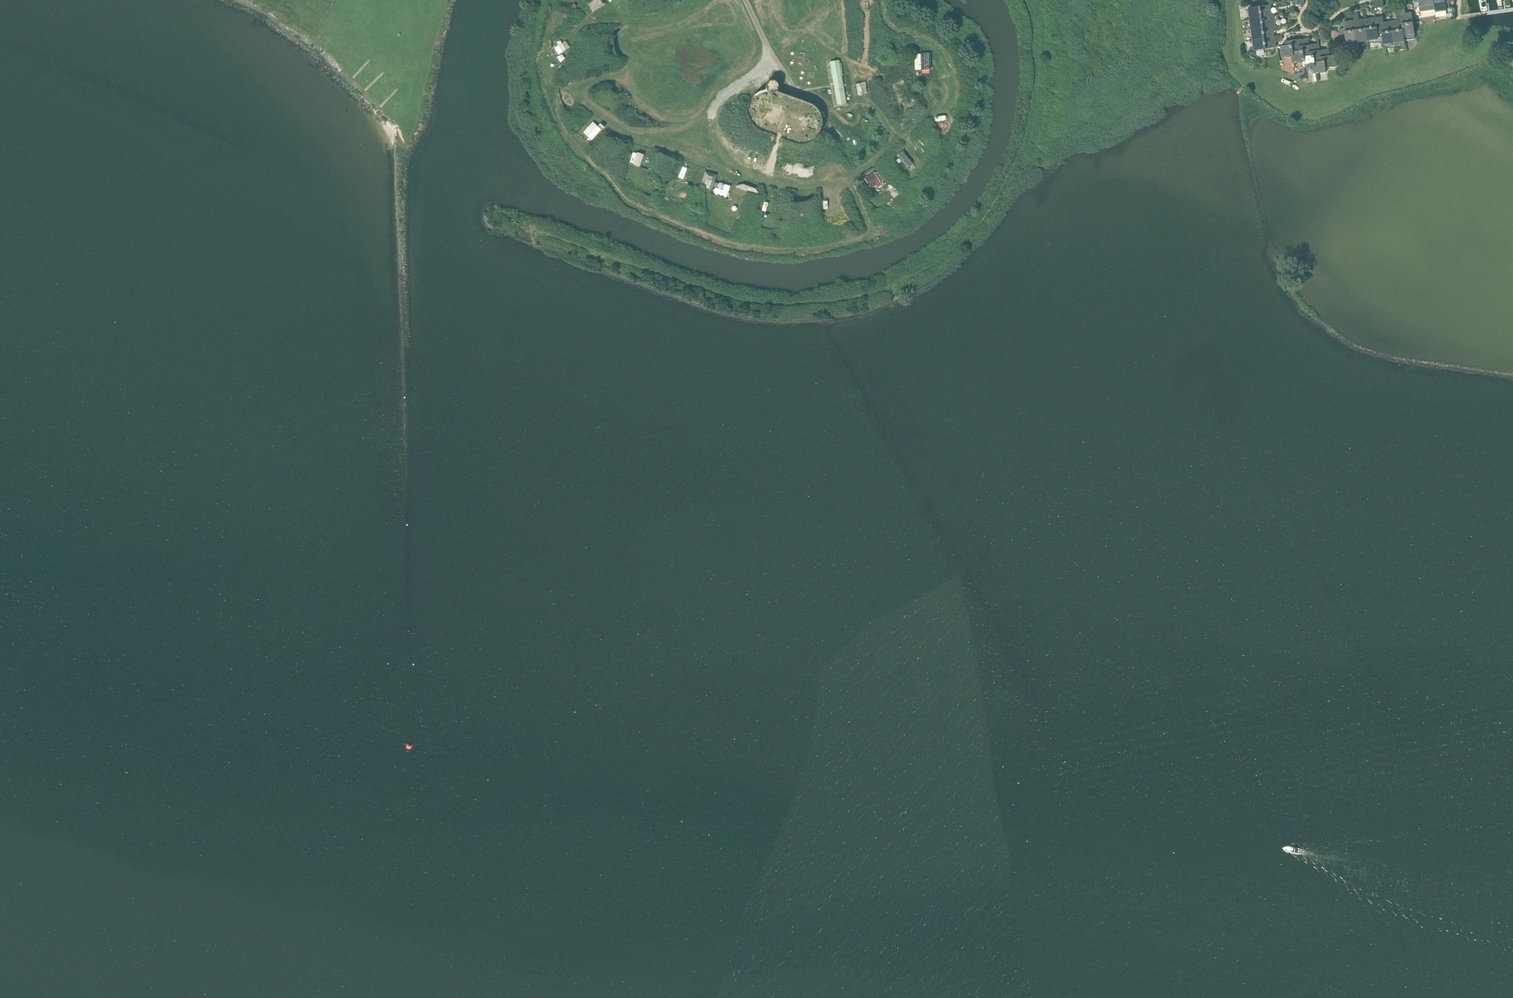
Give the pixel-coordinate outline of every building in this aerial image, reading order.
[(586,2),(592,13),(606,5),(603,0),(590,0),(586,2)] [(1414,3),(1415,8),(1417,7),(1417,11),(1434,9),(1434,10),(1435,10),(1433,0),(1413,0),(1414,3)] [(1435,10),(1446,9),(1445,3),(1449,2),(1449,0),(1433,0),(1435,10)] [(1248,9),(1249,19),(1272,16),(1270,6),(1248,9)] [(1404,8),(1399,9),(1400,15),(1401,21),(1404,41),(1415,39),(1411,13),(1405,14),(1404,8)] [(1358,14),(1353,15),(1354,21),(1357,42),(1368,40),(1365,19),(1359,20),(1358,14)] [(1249,19),(1250,30),(1273,27),(1272,22),(1278,21),(1278,16),(1272,16),(1249,19)] [(1375,18),(1365,19),(1368,40),(1368,42),(1379,40),(1378,34),(1381,34),(1379,17),(1375,18)] [(1382,17),(1379,17),(1381,34),(1383,46),(1394,44),(1391,22),(1383,23),(1382,17)] [(1344,29),(1339,29),(1340,35),(1345,34),(1346,44),(1357,42),(1354,21),(1343,23),(1344,29)] [(1401,21),(1391,22),(1394,44),(1404,43),(1404,41),(1401,21)] [(1250,30),(1252,41),(1275,37),(1274,32),(1280,31),(1279,26),(1273,27),(1250,30)] [(1252,41),(1253,52),(1276,49),(1275,43),(1281,42),(1281,37),(1275,37),(1252,41)] [(1281,59),(1291,57),(1308,55),(1307,46),(1306,39),(1287,42),(1287,46),(1280,48),(1281,59)] [(1308,55),(1291,57),(1292,64),(1302,63),(1320,60),(1318,51),(1317,44),(1307,46),(1308,55)] [(1320,60),(1302,63),(1303,70),(1313,68),(1332,65),(1330,57),(1329,49),(1327,50),(1318,51),(1320,60)] [(1332,65),(1313,68),(1314,75),(1326,73),(1326,69),(1338,67),(1337,63),(1341,62),(1340,55),(1330,57),(1332,65)] [(829,62),(836,106),(846,104),(838,61),(829,62)] [(569,80),(572,79),(568,72),(560,76),(564,83),(566,82),(569,80)] [(766,89),(767,91),(768,92),(770,93),(773,93),(775,93),(776,92),(778,90),(778,88),(778,86),(777,84),(776,82),(774,81),(772,81),(770,81),(768,82),(767,83),(766,85),(765,87),(766,89)] [(789,98),(775,93),(773,93),(770,93),(768,92),(767,91),(765,91),(764,91),(763,91),(760,91),(757,93),(754,96),(751,100),(748,104),(747,109),(746,112),(747,116),(748,120),(750,124),(753,126),(755,128),(758,130),(799,144),(801,145),(803,145),(806,144),(810,143),(813,141),(816,139),(819,136),(821,132),(822,127),(823,123),(822,120),(822,116),(820,113),(819,111),(817,109),(815,107),(812,106),(795,100),(789,98)] [(902,151),(897,155),(908,168),(913,164),(902,151)] [(663,157),(657,155),(651,173),(672,179),(677,161),(671,159),(663,157)] [(705,171),(700,186),(712,190),(717,175),(713,174),(712,175),(707,173),(707,172),(705,171)] [(743,185),(736,187),(728,209),(751,217),(759,196),(756,189),(743,185)] [(815,219),(815,192),(814,195),(813,198),(812,200),(810,201),(808,202),(805,203),(800,202),(794,202),(792,202),(792,196),(790,199),(789,201),(788,203),(788,206),(788,219),(815,219)]
